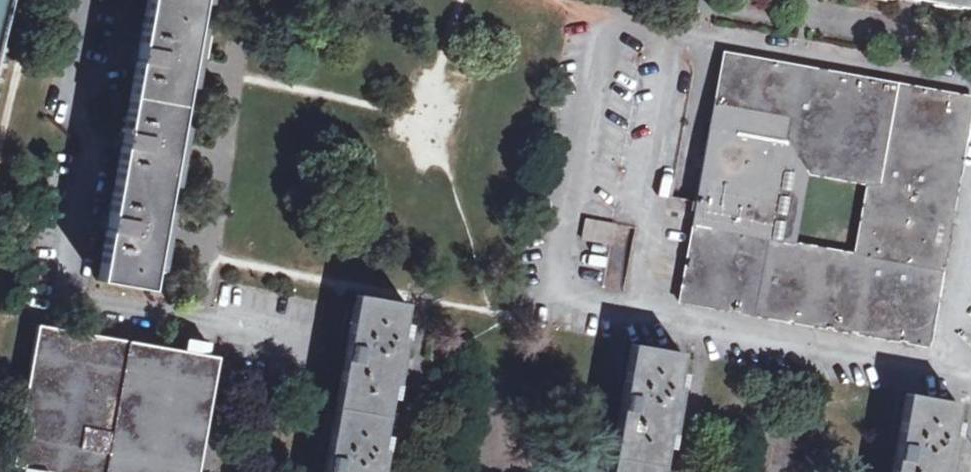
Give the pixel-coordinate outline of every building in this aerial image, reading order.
[(101,270),(155,279),(207,0),(153,0),(101,270)] [(809,324),(932,346),(952,233),(970,132),(970,97),(734,49),(682,298),(809,324)] [(624,222),(595,217),(591,235),(620,241),(624,222)] [(362,290),(327,471),(382,471),(386,448),(382,443),(396,379),(401,379),(409,334),(405,332),(411,299),(362,290)] [(45,316),(18,457),(94,471),(201,471),(225,352),(45,316)] [(638,342),(612,471),(662,471),(670,432),(674,433),(683,386),(679,385),(686,351),(638,342)] [(910,394),(894,471),(951,471),(952,462),(956,439),(953,439),(960,402),(910,394)]
